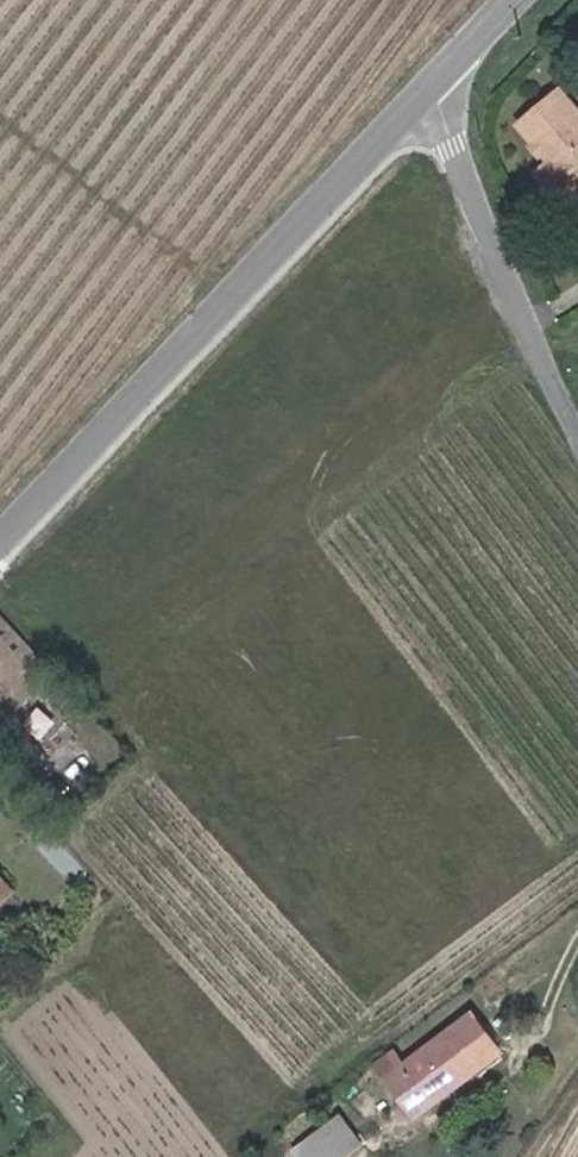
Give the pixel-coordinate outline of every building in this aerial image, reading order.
[(552,85),(511,117),(541,156),(527,167),(552,198),(577,178),(577,119),(552,85)] [(0,605),(0,691),(43,653),(0,605)] [(43,653),(0,691),(0,706),(8,715),(58,670),(43,653)] [(15,893),(0,867),(0,901),(15,893)] [(476,1054),(449,1018),(369,1081),(396,1117),(476,1054)] [(294,1145),(303,1156),(345,1156),(367,1140),(341,1107),(294,1145)]
